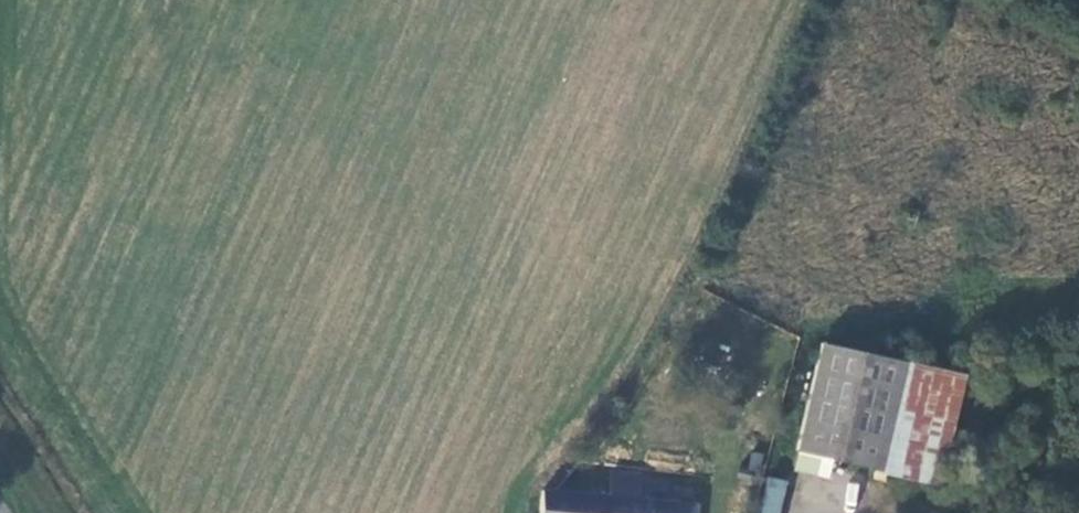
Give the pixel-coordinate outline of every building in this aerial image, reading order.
[(906,360),(822,339),(795,446),(830,455),(878,467),(906,360)] [(959,374),(906,360),(878,467),(932,481),(959,374)] [(830,455),(795,446),(791,461),(826,471),(830,455)] [(542,489),(539,512),(689,512),(690,502),(671,500),(633,497),(634,471),(608,469),(604,494),(542,489)] [(760,512),(781,512),(785,479),(765,476),(760,512)]
